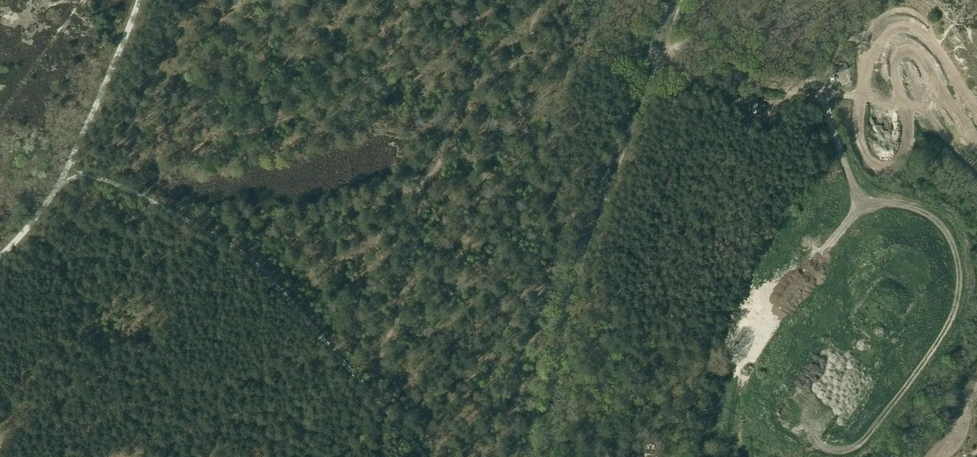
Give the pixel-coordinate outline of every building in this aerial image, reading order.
[(847,66),(833,70),(835,76),(849,72),(847,66)]
